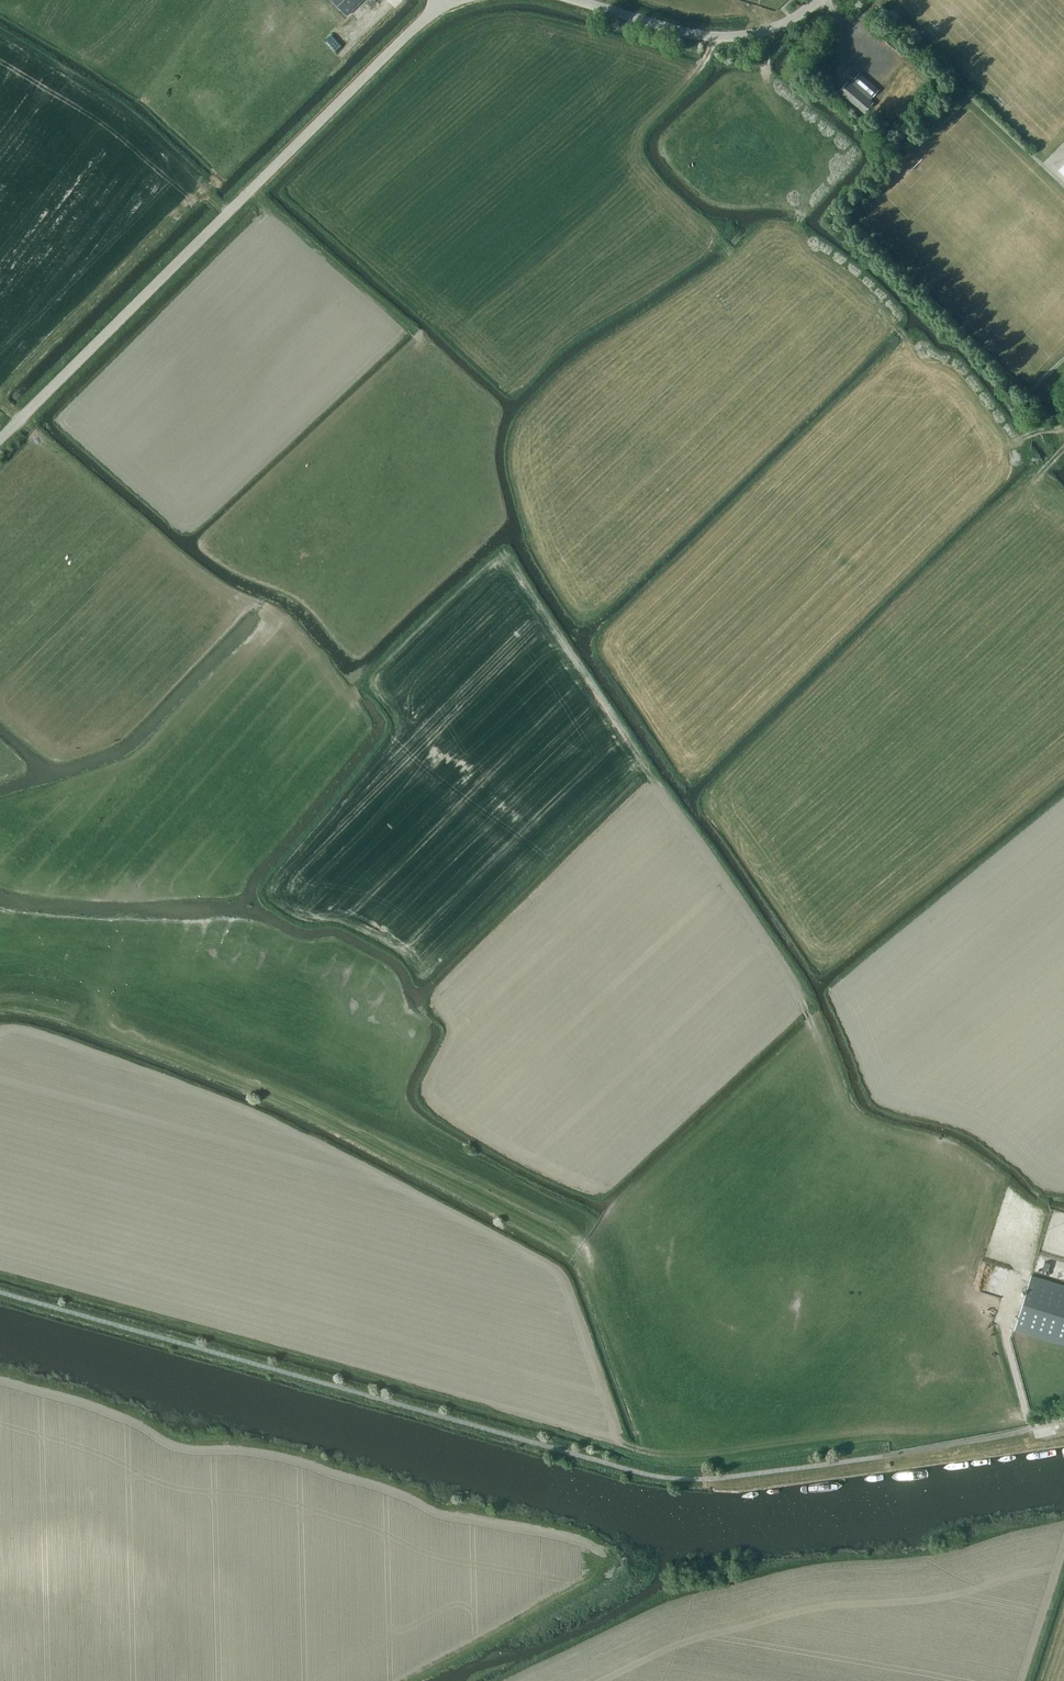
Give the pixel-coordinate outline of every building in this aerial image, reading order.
[(347,16),(363,0),(332,0),(347,16)] [(391,2),(390,0),(370,0),(379,11),(391,2)] [(851,83),(848,81),(839,91),(864,113),(873,102),(870,99),(878,89),(859,73),(854,79),(854,80),(851,83)] [(1063,1345),(1063,1285),(1032,1275),(1015,1330),(1063,1345)]
